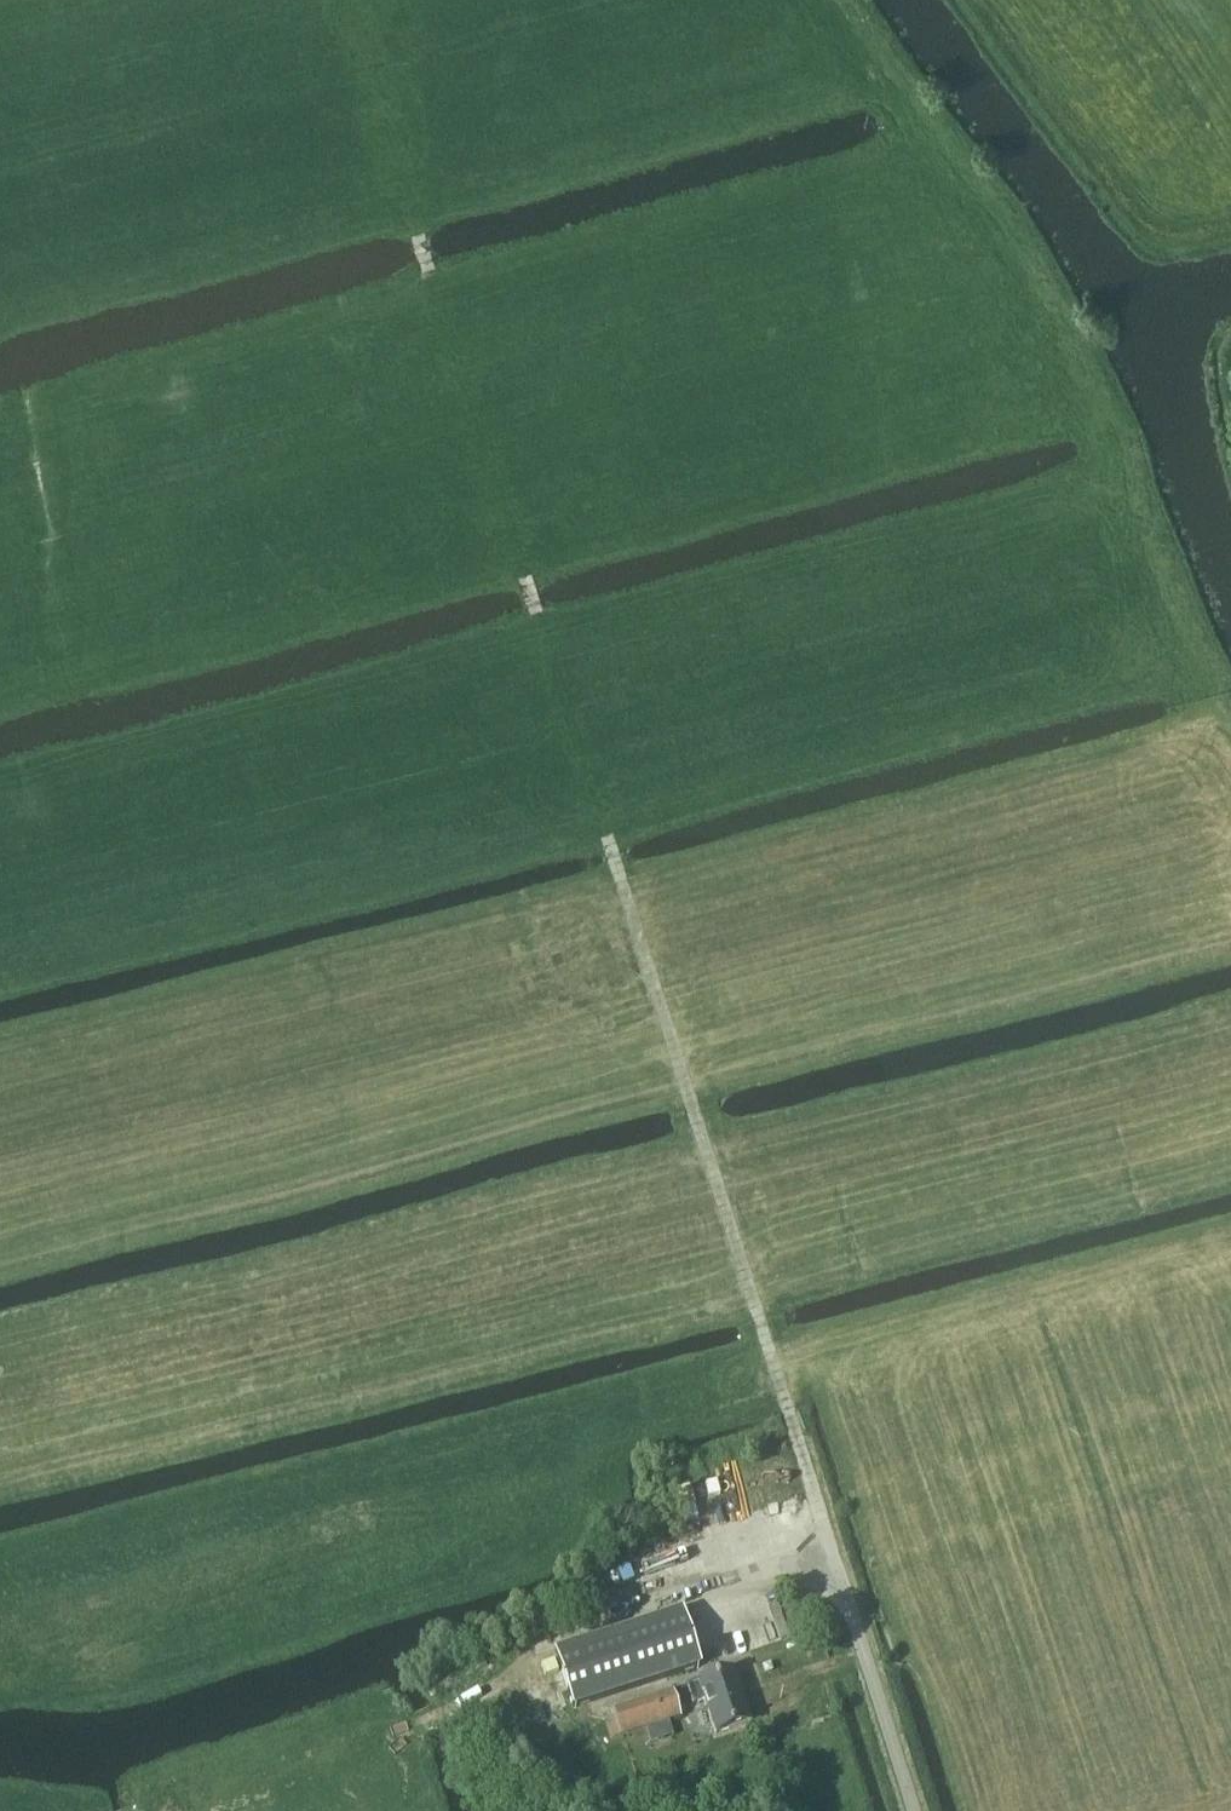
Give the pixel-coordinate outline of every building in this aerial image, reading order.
[(556,1652),(560,1664),(574,1708),(701,1666),(682,1610),(556,1652)] [(716,1734),(750,1722),(732,1670),(699,1681),(700,1685),(689,1688),(694,1702),(704,1699),(716,1734)] [(623,1735),(680,1717),(672,1691),(615,1709),(617,1716),(605,1719),(611,1739),(623,1736),(623,1735)]
